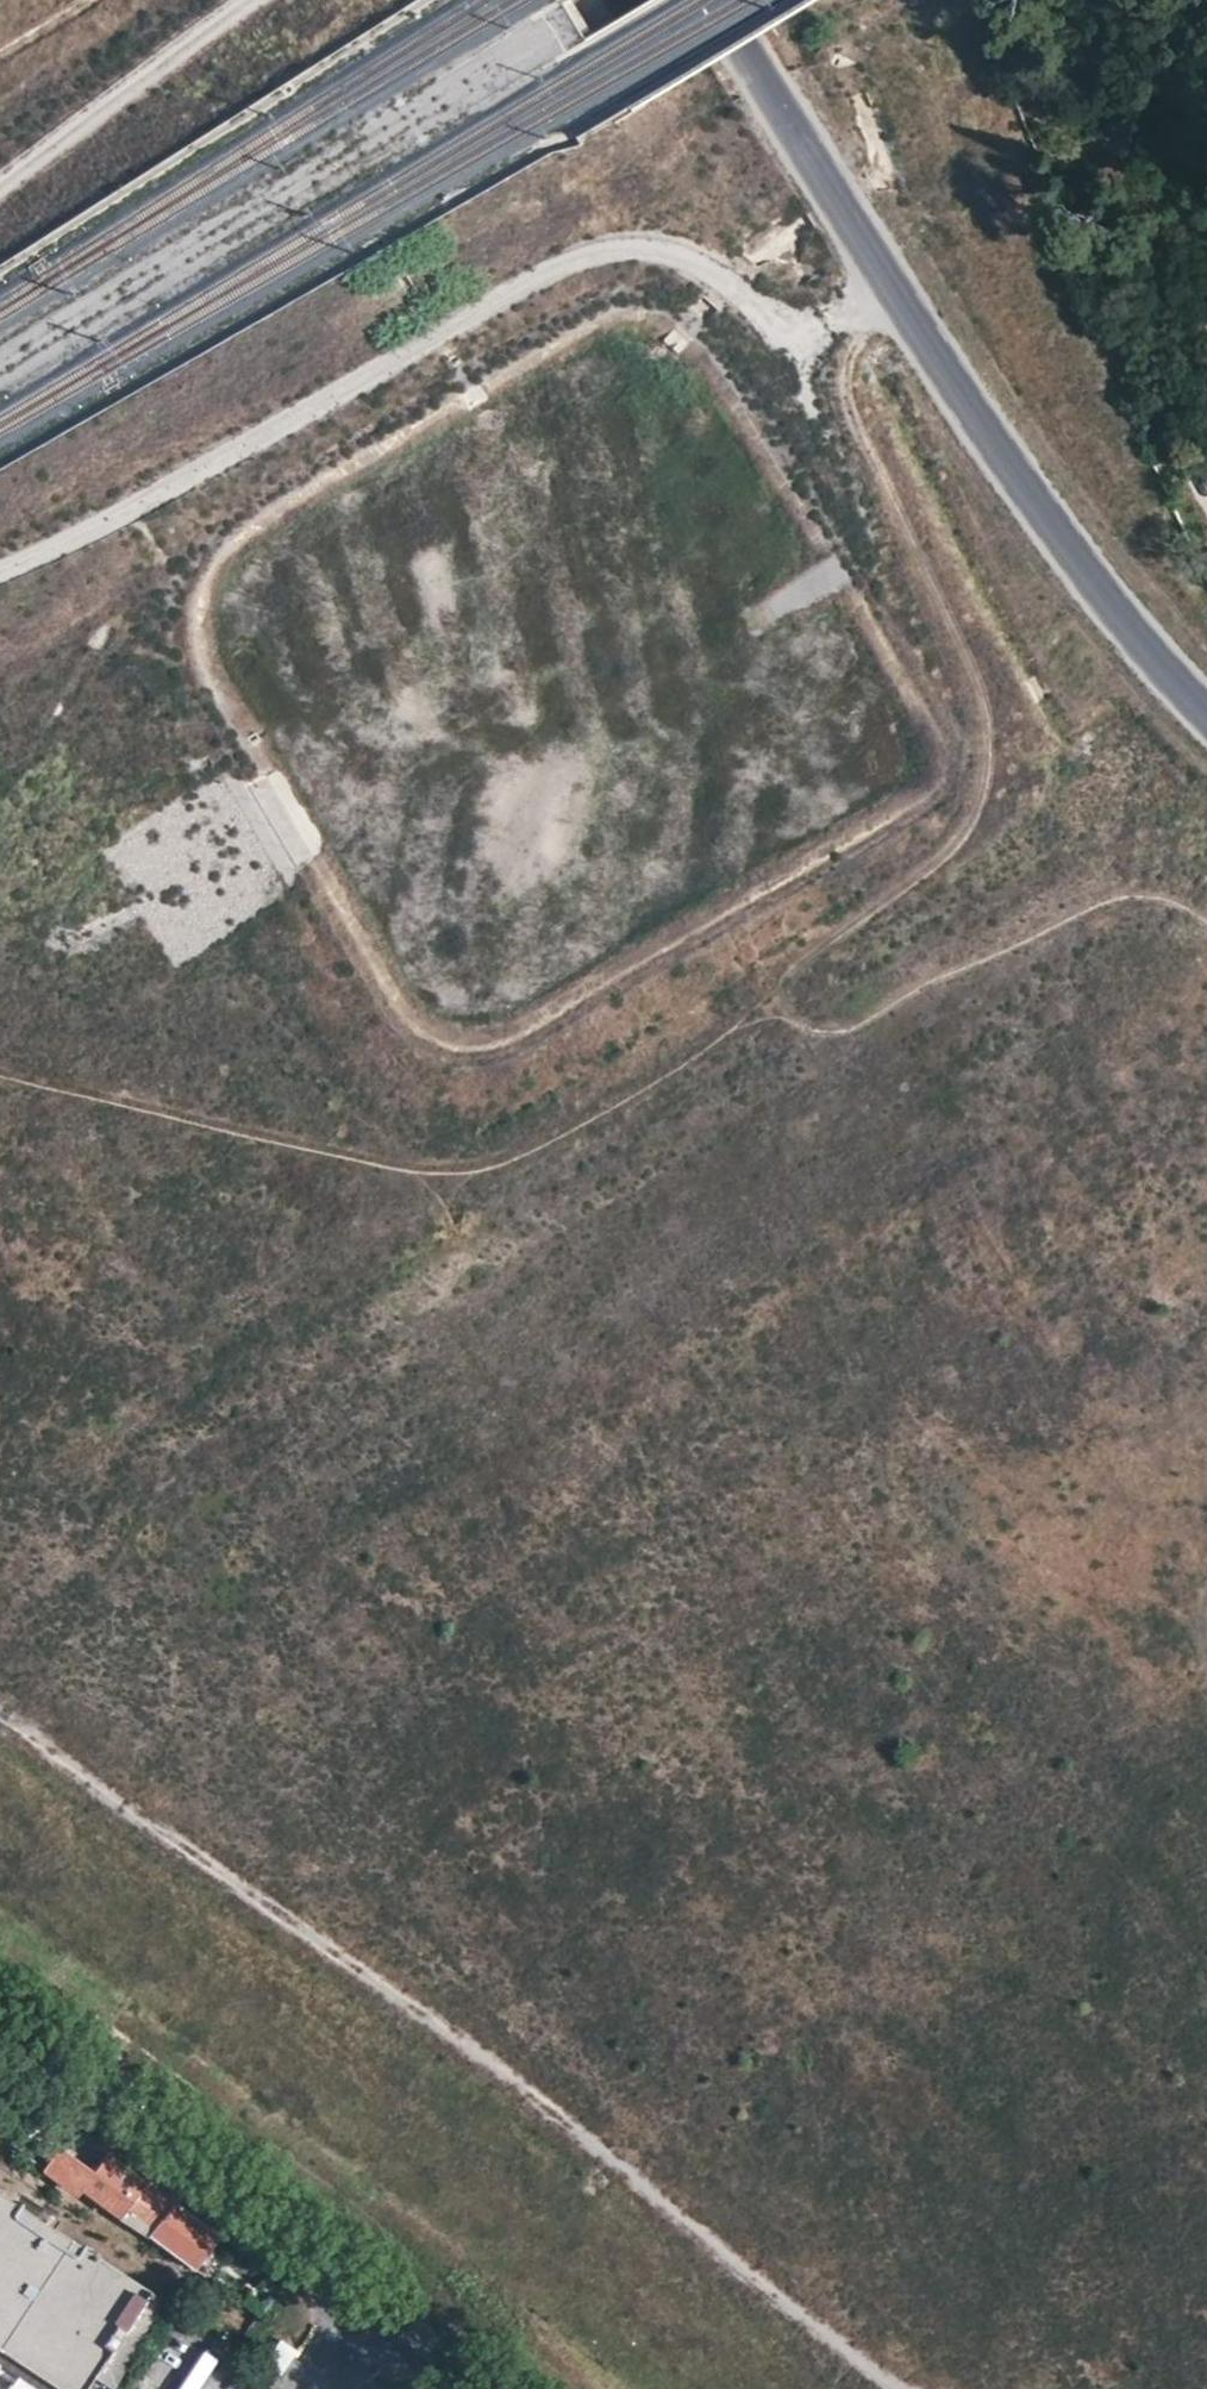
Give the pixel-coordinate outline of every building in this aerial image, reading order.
[(60,2146),(46,2166),(80,2191),(82,2189),(136,2227),(161,2190),(109,2149),(95,2170),(60,2146)] [(219,2234),(161,2190),(136,2227),(150,2238),(152,2236),(196,2267),(219,2234)] [(61,2388),(85,2388),(94,2376),(111,2387),(161,2299),(0,2192),(0,2349),(61,2388)] [(281,2283),(268,2273),(259,2285),(273,2296),(282,2284),(281,2283)] [(257,2374),(275,2384),(295,2350),(277,2339),(257,2374)] [(137,2368),(125,2388),(142,2388),(150,2377),(137,2368)]
